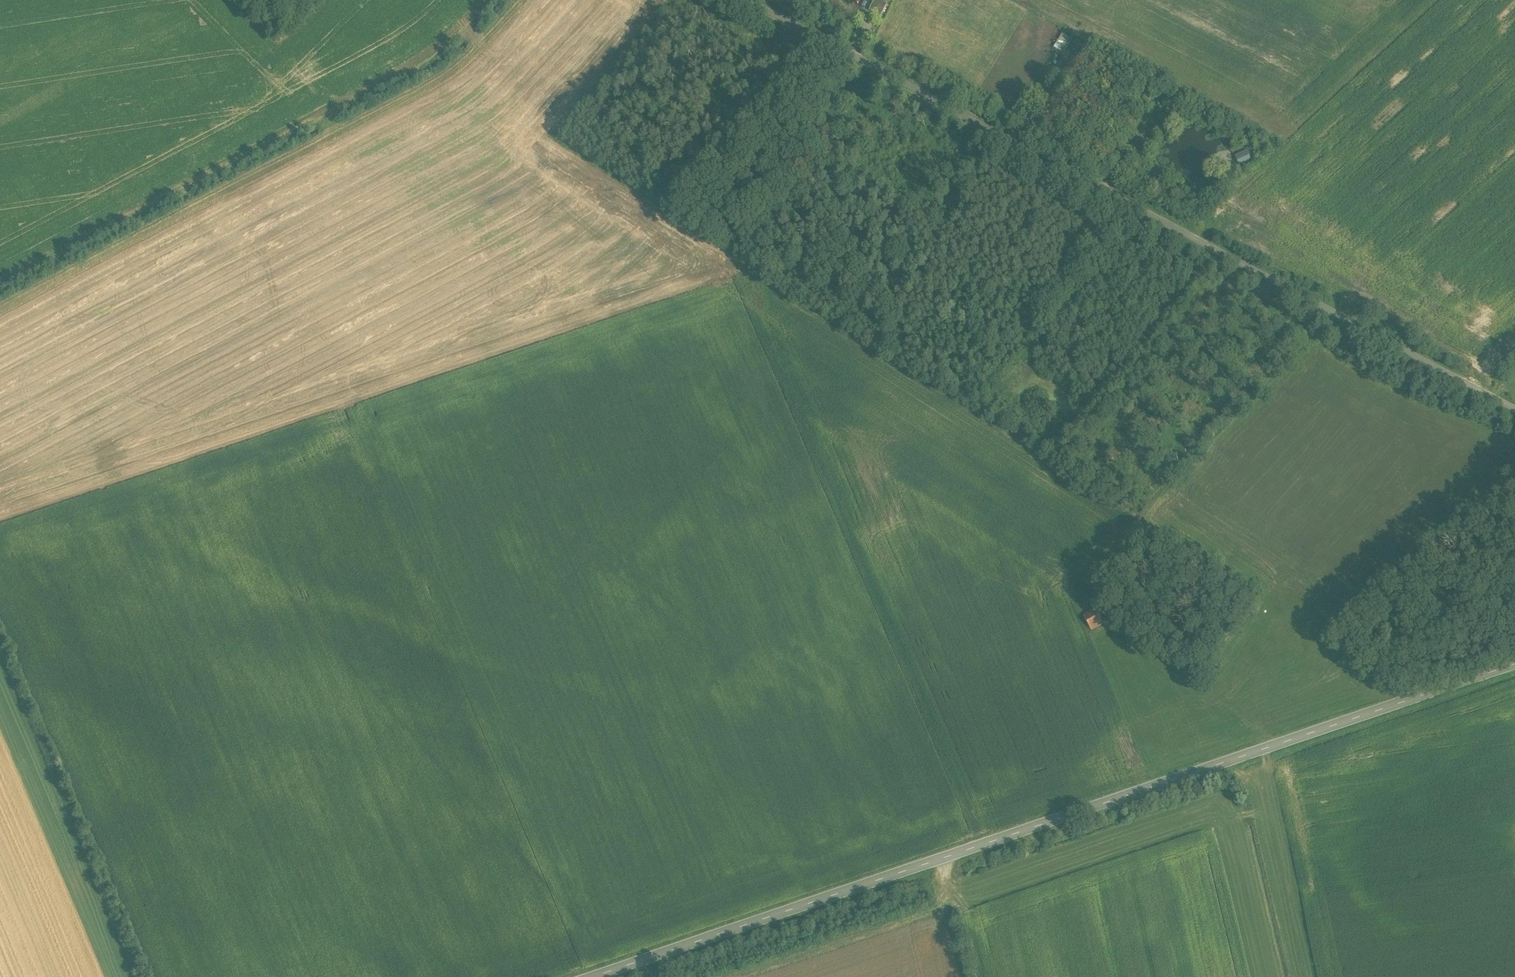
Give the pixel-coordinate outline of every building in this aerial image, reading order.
[(1070,39),(1059,33),(1047,56),(1057,62),(1070,39)] [(1187,106),(1193,95),(1179,88),(1173,99),(1187,106)] [(1242,149),(1233,161),(1241,167),(1251,156),(1242,149)] [(993,359),(984,354),(978,362),(987,368),(993,359)] [(1098,611),(1086,618),(1095,634),(1107,627),(1098,611)]
